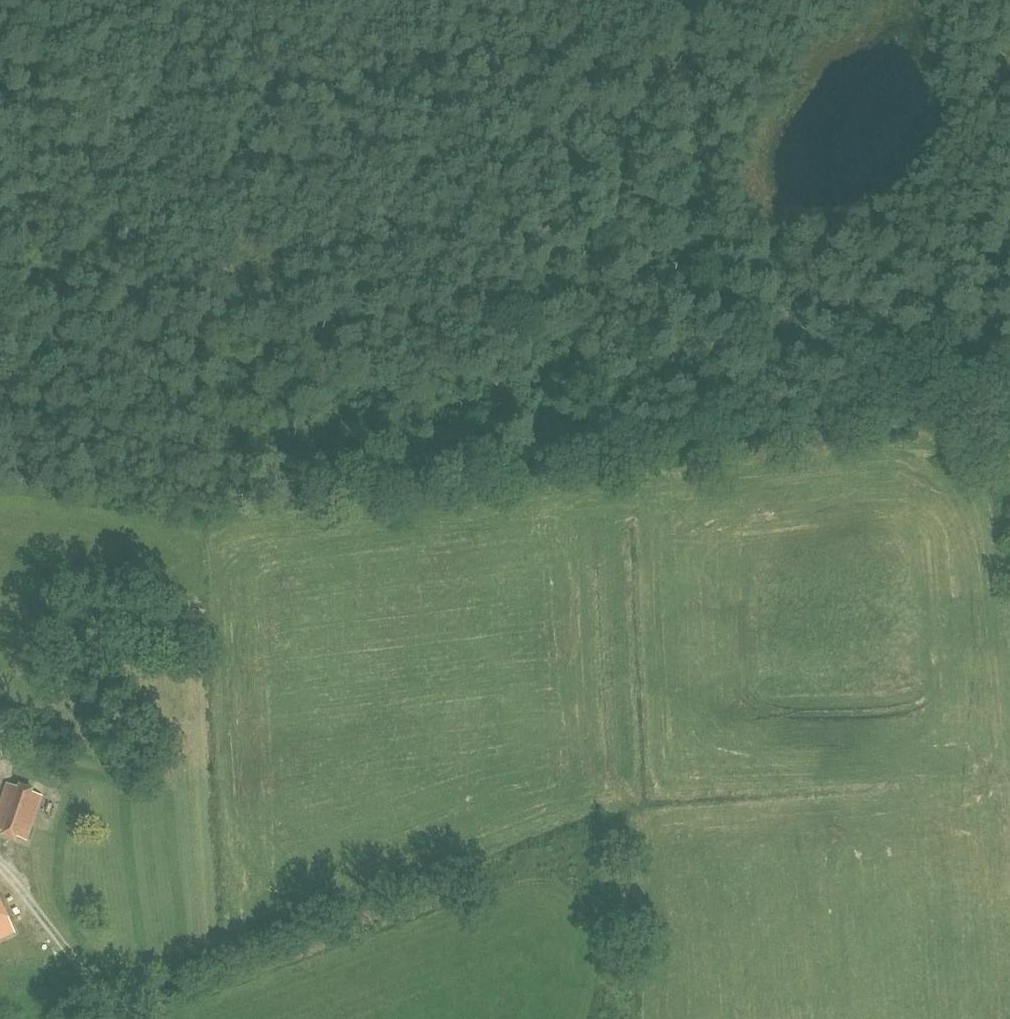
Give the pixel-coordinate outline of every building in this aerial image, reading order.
[(44,794),(34,791),(35,787),(19,781),(17,785),(7,781),(0,801),(0,829),(2,830),(1,834),(16,839),(18,836),(29,840),(44,794)] [(14,931),(0,901),(0,938),(14,931)]
